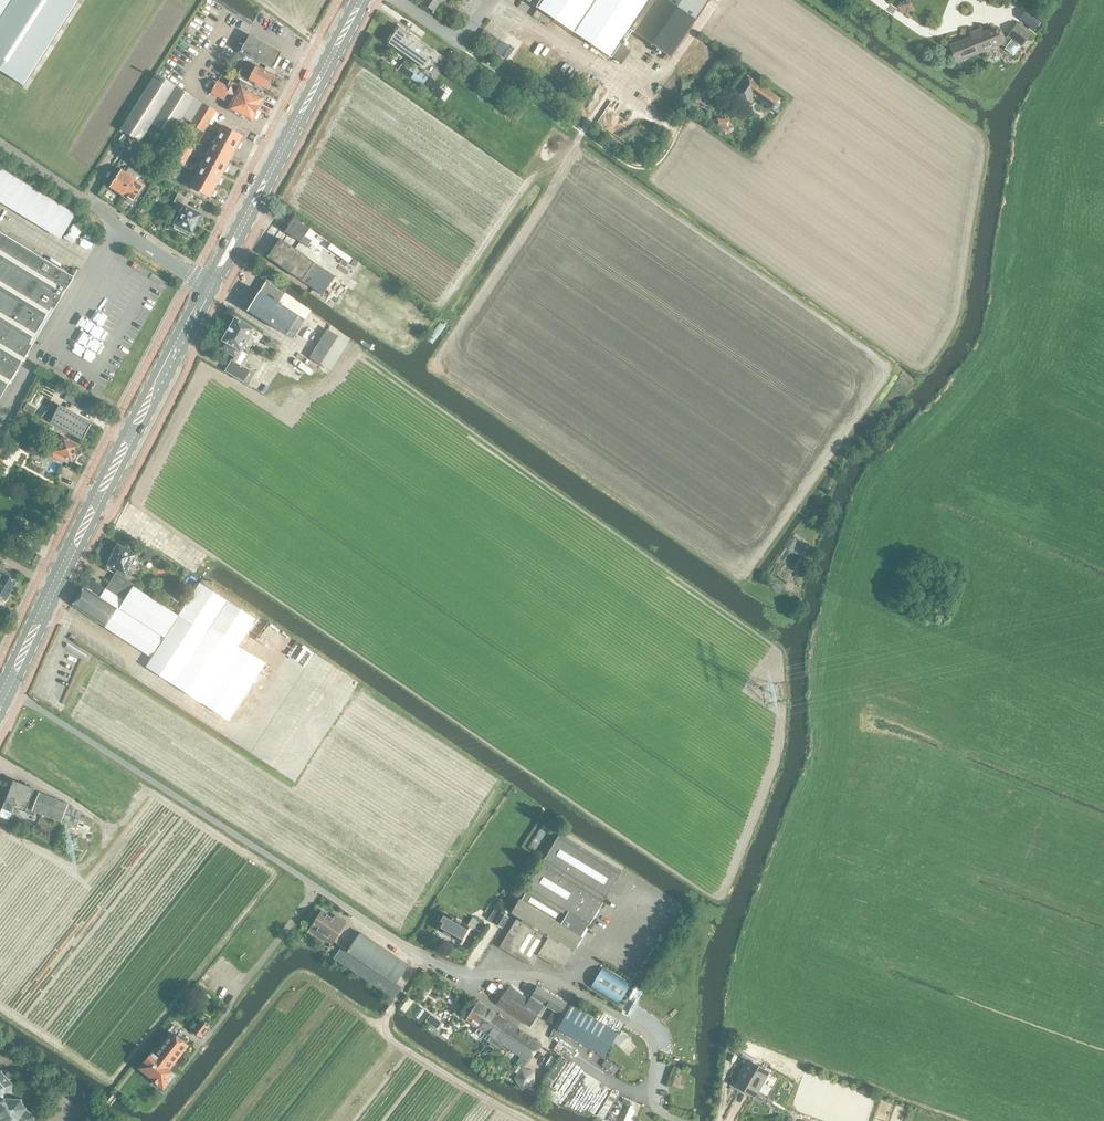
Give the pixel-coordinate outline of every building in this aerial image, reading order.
[(13,96),(21,84),(23,85),(78,0),(0,0),(0,88),(13,96)] [(422,2),(433,9),(433,10),(439,2),(437,1),(437,0),(424,0),(422,2)] [(530,3),(531,3),(538,8),(540,9),(543,12),(544,12),(611,58),(612,56),(623,64),(631,51),(620,44),(630,30),(671,57),(710,0),(525,0),(530,3)] [(538,8),(533,16),(539,19),(544,12),(543,12),(538,8)] [(1018,19),(1026,25),(1031,17),(1023,12),(1018,19)] [(1028,25),(1034,29),(1038,23),(1032,18),(1028,25)] [(956,62),(1001,43),(1006,47),(1004,49),(1014,55),(1020,47),(1012,41),(1013,39),(1022,45),(1030,34),(1016,25),(1009,36),(1004,38),(1002,32),(998,33),(996,27),(984,32),(982,29),(970,34),(972,37),(950,46),(956,62)] [(441,60),(443,57),(400,26),(389,42),(424,68),(431,59),(436,62),(438,58),(441,60)] [(503,42),(485,29),(478,39),(497,52),(503,42)] [(272,68),(281,51),(253,37),(255,35),(251,33),(242,51),(240,50),(236,57),(242,60),(245,54),(272,68)] [(434,95),(441,85),(404,59),(397,69),(434,95)] [(267,89),(274,77),(257,68),(253,75),(242,69),(239,75),(267,89)] [(191,123),(205,131),(217,112),(156,73),(120,129),(140,142),(152,123),(172,136),(184,117),(191,122),(191,123)] [(753,95),(773,109),(779,113),(787,103),(781,98),(748,76),(735,95),(748,103),(753,95)] [(227,93),(258,109),(264,98),(231,80),(228,86),(219,81),(213,93),(224,99),(227,93)] [(227,93),(224,99),(233,103),(230,109),(253,121),(258,109),(227,93)] [(716,127),(729,128),(730,119),(717,118),(716,127)] [(217,137),(236,147),(238,148),(241,141),(239,140),(242,135),(223,125),(221,129),(218,127),(215,128),(212,134),(213,136),(216,138),(217,137)] [(194,140),(187,137),(184,142),(191,146),(194,140)] [(229,159),(236,147),(217,137),(216,138),(211,149),(229,159)] [(749,150),(753,144),(748,140),(744,145),(749,150)] [(204,162),(223,172),(229,159),(211,149),(204,162)] [(179,163),(173,160),(170,165),(176,169),(179,163)] [(198,174),(216,184),(223,172),(204,162),(198,174)] [(143,163),(139,168),(144,172),(148,166),(143,163)] [(64,235),(78,209),(0,167),(0,201),(64,235)] [(122,194),(137,172),(130,167),(126,172),(122,170),(111,186),(122,194)] [(137,172),(122,194),(133,201),(144,185),(138,181),(142,176),(137,173),(138,172),(137,172)] [(216,184),(198,174),(191,186),(210,195),(216,184)] [(174,228),(190,236),(191,234),(192,234),(194,230),(194,229),(201,215),(186,207),(189,200),(179,194),(175,201),(179,203),(175,210),(182,213),(174,228)] [(285,231),(299,241),(307,247),(312,241),(304,235),(308,228),(294,218),(285,231)] [(32,345),(29,344),(52,306),(55,308),(74,277),(0,232),(0,398),(32,345)] [(324,294),(336,275),(281,238),(268,256),(324,294)] [(293,338),(305,319),(310,311),(265,283),(248,309),(293,338)] [(398,316),(395,322),(418,335),(421,329),(398,316)] [(236,317),(228,330),(224,331),(221,336),(223,339),(225,340),(221,347),(235,356),(233,360),(232,359),(225,370),(244,381),(251,370),(240,364),(246,353),(243,351),(243,350),(242,350),(246,343),(251,346),(254,341),(255,339),(250,336),(255,328),(236,317)] [(331,369),(348,342),(329,330),(312,357),(331,369)] [(270,337),(266,343),(278,350),(282,344),(270,337)] [(82,409),(86,402),(68,392),(64,398),(82,409)] [(60,406),(56,403),(41,416),(49,420),(49,419),(52,421),(52,422),(83,439),(92,423),(60,406)] [(61,461),(64,456),(72,460),(80,445),(57,433),(54,440),(47,452),(61,461)] [(23,533),(28,522),(16,517),(11,528),(23,533)] [(125,579),(128,574),(130,570),(128,569),(130,564),(133,565),(136,558),(134,557),(136,554),(119,545),(114,554),(115,555),(110,564),(119,569),(112,579),(123,585),(127,580),(125,579)] [(152,562),(156,554),(147,548),(142,556),(152,562)] [(6,600),(17,580),(0,571),(0,596),(6,600)] [(229,720),(266,664),(238,646),(256,619),(199,582),(177,615),(132,588),(134,585),(127,580),(123,585),(112,579),(107,587),(100,583),(94,592),(85,586),(73,604),(153,656),(147,666),(229,720)] [(784,587),(776,580),(771,587),(779,593),(784,587)] [(181,603),(171,596),(165,605),(175,611),(181,603)] [(5,802),(25,810),(34,788),(13,780),(5,802)] [(76,827),(81,813),(70,805),(41,793),(34,810),(76,827)] [(89,832),(91,827),(93,821),(81,816),(79,822),(81,823),(79,828),(89,832)] [(512,911),(514,913),(512,916),(516,918),(499,946),(530,965),(536,955),(561,970),(622,871),(560,833),(525,889),(527,890),(521,899),(519,898),(512,911)] [(334,941),(346,923),(335,915),(333,918),(322,910),(311,926),(334,941)] [(493,919),(495,920),(494,921),(502,926),(509,916),(499,910),(493,919)] [(461,941),(469,927),(445,913),(445,914),(441,915),(438,920),(440,923),(437,928),(461,941)] [(469,925),(478,929),(482,919),(473,915),(469,925)] [(334,958),(394,999),(402,987),(396,982),(408,965),(361,932),(349,950),(343,946),(334,958)] [(603,966),(590,988),(618,1005),(631,984),(603,966)] [(497,1003),(531,1026),(537,1016),(524,1007),(530,999),(509,985),(497,1003)] [(538,986),(531,995),(553,1009),(547,1019),(556,1023),(567,1003),(566,1003),(538,987),(538,986)] [(528,1061),(541,1044),(478,1001),(466,1019),(484,1031),(481,1035),(489,1041),(492,1036),(521,1056),(528,1061)] [(571,1005),(558,1029),(595,1051),(604,1056),(605,1056),(606,1055),(610,1047),(612,1044),(618,1033),(571,1005)] [(443,1022),(425,1010),(417,1022),(423,1026),(426,1021),(438,1030),(443,1022)] [(200,1036),(209,1025),(202,1019),(193,1031),(200,1036)] [(156,1046),(139,1067),(153,1078),(152,1079),(162,1088),(174,1074),(168,1069),(187,1045),(177,1037),(182,1031),(174,1024),(169,1030),(171,1032),(159,1048),(156,1046)] [(629,1053),(637,1045),(628,1036),(620,1044),(629,1053)] [(528,1061),(521,1056),(517,1063),(524,1068),(528,1061)] [(549,1077),(554,1081),(566,1062),(561,1058),(549,1077)] [(618,1068),(606,1060),(603,1065),(615,1073),(618,1068)] [(754,1096),(768,1073),(749,1062),(739,1078),(741,1079),(737,1086),(754,1096)] [(514,1078),(521,1088),(522,1090),(536,1085),(536,1071),(522,1067),(514,1078)] [(35,1115),(28,1110),(29,1109),(23,1098),(13,1098),(13,1096),(15,1096),(15,1089),(13,1089),(13,1083),(10,1080),(11,1079),(6,1072),(4,1074),(1,1070),(0,1070),(0,1120),(35,1120),(35,1115)]
